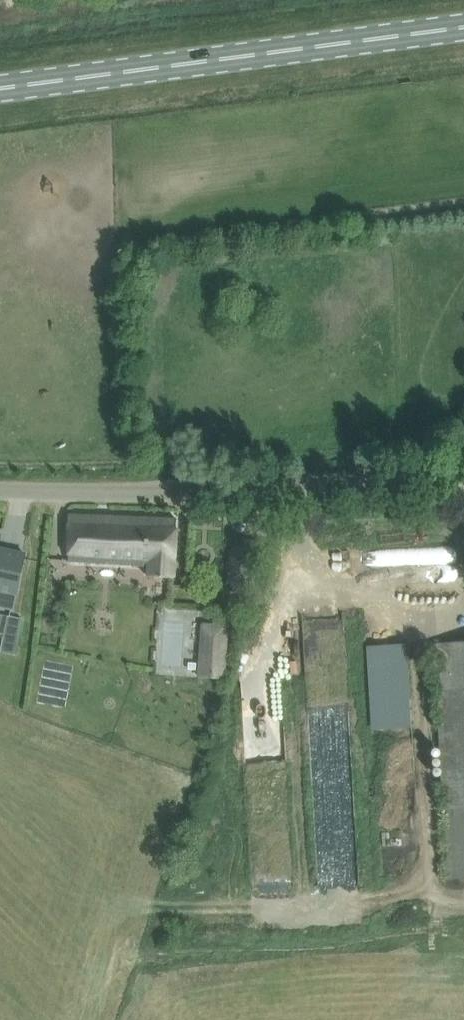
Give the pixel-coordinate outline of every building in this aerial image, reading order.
[(70,514),(69,534),(68,562),(150,567),(149,577),(174,578),(176,539),(177,519),(70,514)] [(13,608),(16,596),(17,596),(26,553),(0,548),(0,606),(13,608)] [(229,590),(228,604),(238,605),(239,591),(229,590)] [(16,652),(23,617),(0,612),(0,628),(5,629),(1,649),(16,652)] [(198,677),(225,679),(229,624),(201,623),(198,677)] [(413,726),(409,642),(368,643),(372,728),(413,726)] [(444,809),(447,880),(463,878),(463,642),(435,644),(444,809)]
